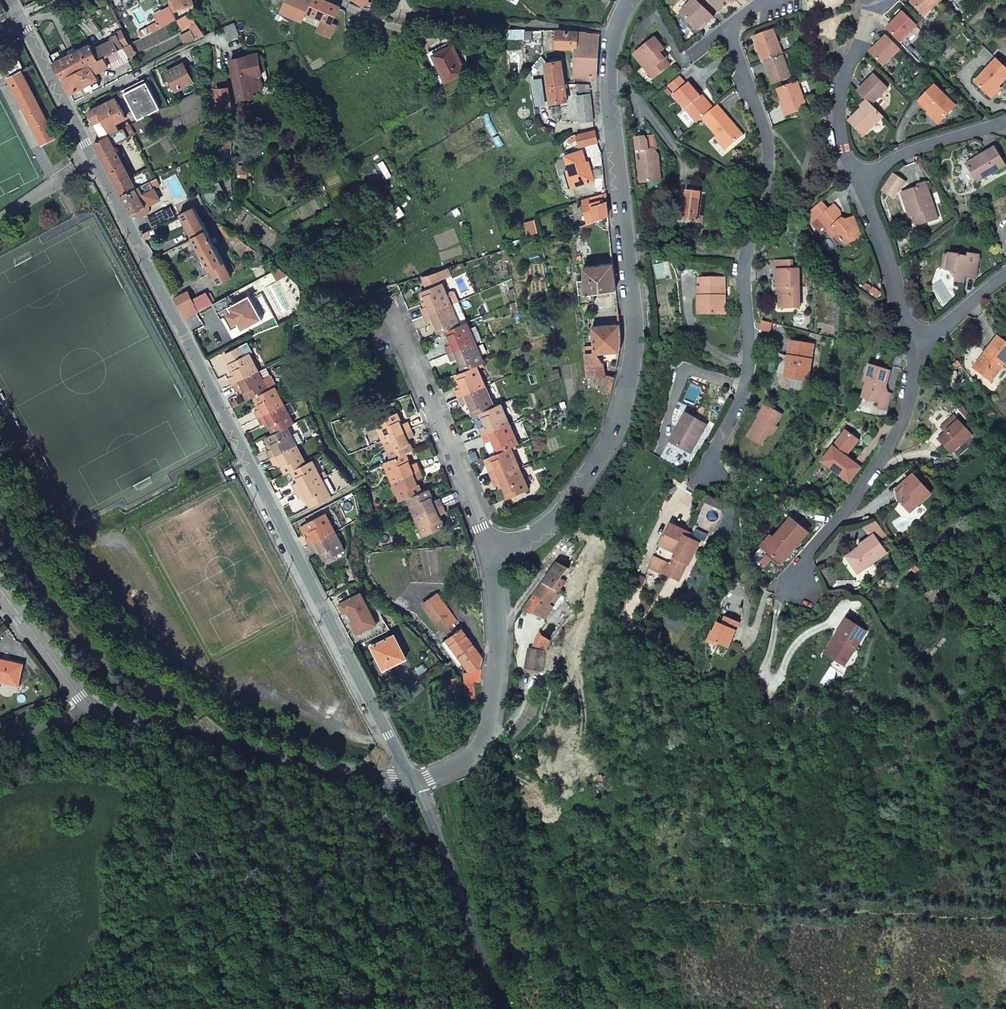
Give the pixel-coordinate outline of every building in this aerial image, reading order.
[(309,0),(287,0),(286,2),(282,11),(300,19),(309,0)] [(307,12),(323,19),(317,31),(331,37),(336,24),(332,22),(338,7),(323,0),(312,0),(307,12)] [(694,28),(702,20),(704,22),(711,15),(695,0),(690,0),(678,12),(694,28)] [(717,10),(723,3),(721,1),(722,0),(706,0),(717,10)] [(909,3),(923,16),(940,0),(912,0),(909,3)] [(160,27),(176,19),(169,6),(154,14),(160,27)] [(898,40),(915,24),(901,10),(890,21),(884,27),(898,40)] [(702,20),(694,28),(697,31),(704,22),(702,20)] [(227,39),(240,36),(236,24),(224,28),(227,39)] [(141,38),(151,32),(148,26),(138,31),(141,38)] [(188,30),(193,40),(199,37),(195,27),(188,30)] [(754,37),(762,61),(765,60),(783,53),(773,29),(754,37)] [(540,39),(540,30),(530,30),(530,39),(540,39)] [(569,48),(574,48),(574,32),(554,30),(555,40),(555,47),(555,48),(569,48)] [(89,44),(68,55),(67,53),(64,54),(64,57),(61,58),(57,51),(49,55),(61,78),(102,57),(113,52),(120,48),(129,44),(121,31),(112,35),(112,36),(109,38),(109,40),(92,49),(89,44)] [(898,48),(884,34),(881,31),(871,41),(875,45),(868,52),(881,65),(898,48)] [(573,51),(573,65),(596,65),(596,34),(574,32),(574,48),(573,51)] [(664,57),(660,52),(662,51),(662,50),(663,49),(663,47),(663,46),(662,45),(655,36),(634,52),(642,63),(644,62),(650,69),(648,70),(653,77),(670,65),(664,57)] [(321,48),(329,60),(336,51),(328,41),(321,48)] [(412,51),(424,77),(441,70),(431,44),(412,51)] [(113,52),(120,64),(127,61),(120,48),(113,52)] [(247,52),(236,55),(237,58),(230,59),(238,100),(253,95),(252,91),(257,90),(254,76),(259,74),(253,54),(248,55),(247,52)] [(765,60),(773,83),(792,76),(783,53),(765,60)] [(102,57),(61,78),(69,94),(80,88),(84,96),(97,89),(93,81),(97,78),(94,72),(107,66),(102,57)] [(565,100),(561,83),(559,58),(543,62),(549,102),(565,100)] [(1005,81),(1005,68),(996,59),(973,82),(989,98),(1005,81)] [(183,64),(164,73),(173,90),(191,81),(183,64)] [(596,65),(573,65),(572,76),(594,77),(596,65)] [(5,80),(40,147),(54,140),(20,74),(5,80)] [(870,106),(888,89),(873,74),(855,91),(866,102),(870,106)] [(676,92),(697,119),(701,116),(712,108),(690,80),(676,92)] [(216,89),(218,109),(231,108),(231,105),(229,96),(226,81),(217,81),(216,89)] [(777,88),(787,114),(806,107),(797,81),(777,88)] [(146,83),(124,94),(137,119),(159,109),(146,83)] [(953,104),(932,83),(916,98),(937,120),(953,104)] [(574,94),(577,121),(591,121),(588,93),(574,94)] [(114,99),(88,112),(101,139),(118,130),(114,123),(124,117),(114,99)] [(862,134),(881,117),(870,106),(866,102),(848,119),(862,134)] [(701,116),(725,146),(741,133),(717,103),(712,108),(701,116)] [(215,141),(215,149),(232,148),(232,124),(226,124),(225,137),(211,137),(211,141),(215,141)] [(94,142),(121,194),(151,179),(150,177),(147,177),(144,171),(130,177),(113,143),(133,135),(128,125),(118,130),(101,139),(94,142)] [(632,130),(635,163),(638,163),(639,175),(656,174),(654,149),(650,142),(645,142),(644,134),(639,129),(632,130)] [(575,148),(595,141),(593,130),(571,134),(575,148)] [(991,170),(992,172),(1005,164),(1005,163),(995,145),(966,162),(976,179),(991,170)] [(563,156),(568,170),(573,187),(592,180),(587,166),(585,167),(580,151),(563,156)] [(562,173),(567,188),(573,187),(568,170),(562,173)] [(890,173),(880,189),(893,198),(903,181),(890,173)] [(830,184),(835,181),(831,175),(826,178),(830,184)] [(144,206),(138,192),(152,188),(159,184),(156,177),(151,179),(121,194),(130,213),(144,206)] [(906,188),(913,211),(911,212),(914,222),(936,216),(924,179),(915,182),(916,185),(906,188)] [(688,182),(687,191),(694,192),(696,183),(688,182)] [(900,190),(907,213),(910,212),(911,212),(913,211),(906,188),(900,190)] [(578,201),(583,215),(585,223),(606,216),(604,193),(578,201)] [(696,217),(698,194),(685,193),(682,222),(702,224),(702,218),(696,217)] [(181,199),(188,211),(194,208),(188,196),(181,199)] [(842,236),(843,237),(845,238),(848,240),(850,243),(862,237),(853,215),(846,218),(840,215),(840,213),(839,209),(833,203),(827,207),(821,200),(803,216),(819,235),(824,230),(830,238),(833,235),(838,235),(842,236)] [(194,208),(227,272),(232,270),(237,268),(232,261),(197,206),(194,208)] [(227,272),(194,208),(188,211),(180,215),(204,260),(206,264),(215,281),(218,279),(220,282),(230,277),(227,272)] [(250,266),(253,265),(256,264),(258,262),(259,261),(261,259),(261,256),(252,249),(249,255),(246,260),(248,266),(247,266),(249,269),(251,268),(250,266)] [(950,269),(953,274),(953,277),(963,278),(963,276),(963,271),(967,272),(966,276),(975,277),(976,252),(966,251),(965,255),(956,253),(956,256),(943,254),(941,268),(950,269)] [(237,268),(247,266),(248,266),(246,260),(232,261),(237,268)] [(776,271),(791,271),(791,261),(774,262),(774,271),(776,271)] [(600,294),(609,293),(609,290),(614,290),(611,262),(587,265),(587,263),(581,263),(581,265),(583,265),(584,279),(577,279),(580,302),(594,301),(592,292),(599,291),(600,294)] [(799,308),(798,270),(791,271),(776,271),(776,286),(778,286),(779,309),(799,308)] [(420,290),(426,304),(419,307),(422,315),(448,304),(444,293),(435,272),(421,277),(426,288),(420,290)] [(701,289),(698,289),(698,315),(698,316),(714,316),(714,312),(725,312),(725,280),(701,280),(701,289)] [(324,294),(318,286),(311,291),(313,296),(314,301),(324,294)] [(444,293),(448,304),(456,300),(452,291),(450,290),(444,293)] [(174,298),(184,318),(198,311),(193,302),(207,295),(205,292),(191,299),(187,291),(174,298)] [(229,294),(213,303),(221,318),(228,314),(232,324),(236,321),(241,330),(263,318),(249,294),(233,303),(229,294)] [(207,295),(193,302),(198,311),(211,304),(207,295)] [(457,324),(448,304),(422,315),(425,322),(432,319),(437,333),(444,330),(457,324)] [(457,324),(444,330),(449,343),(443,345),(446,353),(472,342),(464,321),(457,324)] [(618,351),(619,338),(618,324),(591,325),(592,345),(584,346),(585,352),(595,352),(599,358),(608,358),(610,351),(612,352),(611,360),(616,360),(618,351)] [(973,370),(987,383),(1005,360),(1005,343),(997,335),(985,350),(988,352),(973,370)] [(246,341),(239,345),(243,354),(247,352),(250,350),(246,341)] [(481,362),(472,342),(446,353),(450,360),(456,358),(461,371),(474,365),(481,362)] [(808,382),(815,346),(791,343),(789,357),(793,358),(789,379),(808,382)] [(257,370),(247,352),(243,354),(239,345),(224,352),(234,373),(228,376),(231,383),(257,370)] [(985,350),(970,367),(973,370),(988,352),(985,350)] [(599,358),(595,352),(585,352),(584,352),(584,375),(601,375),(601,362),(599,358)] [(454,374),(460,387),(453,390),(456,397),(482,386),(474,365),(461,371),(454,374)] [(883,392),(888,371),(867,366),(863,383),(867,384),(863,400),(879,404),(878,409),(886,411),(890,394),(883,392)] [(253,395),(266,388),(257,370),(231,383),(234,389),(241,386),(247,398),(253,395)] [(601,375),(598,389),(609,392),(612,378),(601,375)] [(273,409),(283,404),(273,385),(266,388),(253,395),(259,406),(254,409),(257,417),(273,409)] [(478,412),(490,407),(482,386),(456,397),(459,404),(465,402),(471,415),(478,412)] [(292,422),(283,404),(273,409),(257,417),(261,424),(267,421),(273,432),(283,427),(285,425),(292,422)] [(490,407),(478,412),(483,425),(477,428),(480,435),(507,424),(498,404),(490,407)] [(764,421),(756,438),(757,445),(766,447),(771,438),(775,438),(780,428),(778,427),(783,415),(766,407),(761,419),(764,421)] [(382,440),(410,428),(406,421),(400,424),(395,412),(375,420),(382,440)] [(686,415),(678,430),(680,432),(673,447),(692,457),(706,426),(686,415)] [(940,443),(961,426),(957,421),(936,438),(940,443)] [(515,445),(507,424),(480,435),(483,443),(490,441),(495,453),(508,448),(515,445)] [(269,457),(295,444),(285,425),(283,427),(273,432),(266,436),(272,446),(265,450),(269,457)] [(961,426),(940,443),(953,459),(974,442),(961,426)] [(410,428),(382,440),(390,458),(403,452),(410,450),(406,439),(412,435),(410,428)] [(826,468),(852,486),(861,472),(848,461),(859,444),(851,438),(844,439),(826,465),(826,468)] [(974,442),(953,459),(957,464),(978,446),(974,442)] [(293,467),(304,462),(295,444),(269,457),(273,464),(279,461),(284,472),(291,468),(293,467)] [(516,469),(508,448),(495,453),(488,456),(494,470),(487,472),(490,480),(516,469)] [(383,461),(391,480),(418,469),(415,462),(409,465),(403,452),(390,458),(383,461)] [(291,468),(297,480),(292,483),(295,491),(321,478),(311,458),(304,462),(293,467),(291,468)] [(391,480),(399,500),(406,497),(419,491),(414,479),(421,477),(418,469),(391,480)] [(525,490),(516,469),(490,480),(494,487),(500,485),(505,498),(525,490)] [(912,515),(934,495),(918,477),(906,489),(908,492),(901,498),(903,505),(912,515)] [(321,478),(295,491),(299,497),(304,494),(310,506),(330,496),(321,478)] [(419,491),(406,497),(414,516),(441,505),(438,498),(431,500),(427,488),(419,491)] [(422,535),(442,527),(437,515),(444,512),(441,505),(414,516),(422,535)] [(334,531),(325,513),(305,523),(311,534),(307,536),(304,537),(308,545),(334,531)] [(796,521),(770,552),(786,566),(813,536),(796,521)] [(311,534),(305,523),(299,526),(302,533),(305,532),(307,536),(311,534)] [(674,526),(652,569),(680,583),(689,566),(691,567),(701,545),(688,538),(690,534),(674,526)] [(334,531),(308,545),(311,551),(318,548),(324,559),(343,549),(334,531)] [(864,575),(891,555),(879,538),(878,537),(866,546),(867,548),(855,556),(854,562),(864,575)] [(567,553),(528,609),(531,611),(545,617),(550,619),(557,606),(554,604),(562,592),(564,593),(572,583),(564,579),(572,568),(569,567),(575,557),(567,553)] [(357,634),(375,624),(360,593),(338,604),(342,613),(346,611),(357,634)] [(481,658),(459,628),(454,632),(449,626),(454,622),(434,595),(420,604),(440,630),(433,635),(461,675),(466,708),(472,707),(471,683),(479,682),(481,658)] [(545,617),(531,611),(527,619),(542,625),(545,617)] [(735,651),(747,625),(732,619),(728,628),(726,627),(718,643),(735,651)] [(842,668),(865,635),(848,624),(848,623),(835,641),(839,643),(831,656),(837,660),(836,661),(835,663),(842,668)] [(371,645),(382,668),(403,657),(392,635),(371,645)] [(835,641),(825,656),(835,663),(836,661),(837,660),(831,656),(839,643),(835,641)] [(536,648),(533,668),(548,670),(552,650),(536,648)] [(24,664),(2,659),(1,661),(10,663),(9,665),(23,669),(24,664)] [(18,687),(23,669),(9,665),(10,663),(1,661),(0,661),(0,683),(18,687)] [(458,708),(453,677),(446,680),(447,689),(451,709),(452,708),(458,708)] [(446,680),(430,683),(427,685),(427,690),(436,690),(442,690),(447,689),(446,680)] [(451,709),(447,689),(442,690),(445,717),(452,716),(452,708),(451,709)]
